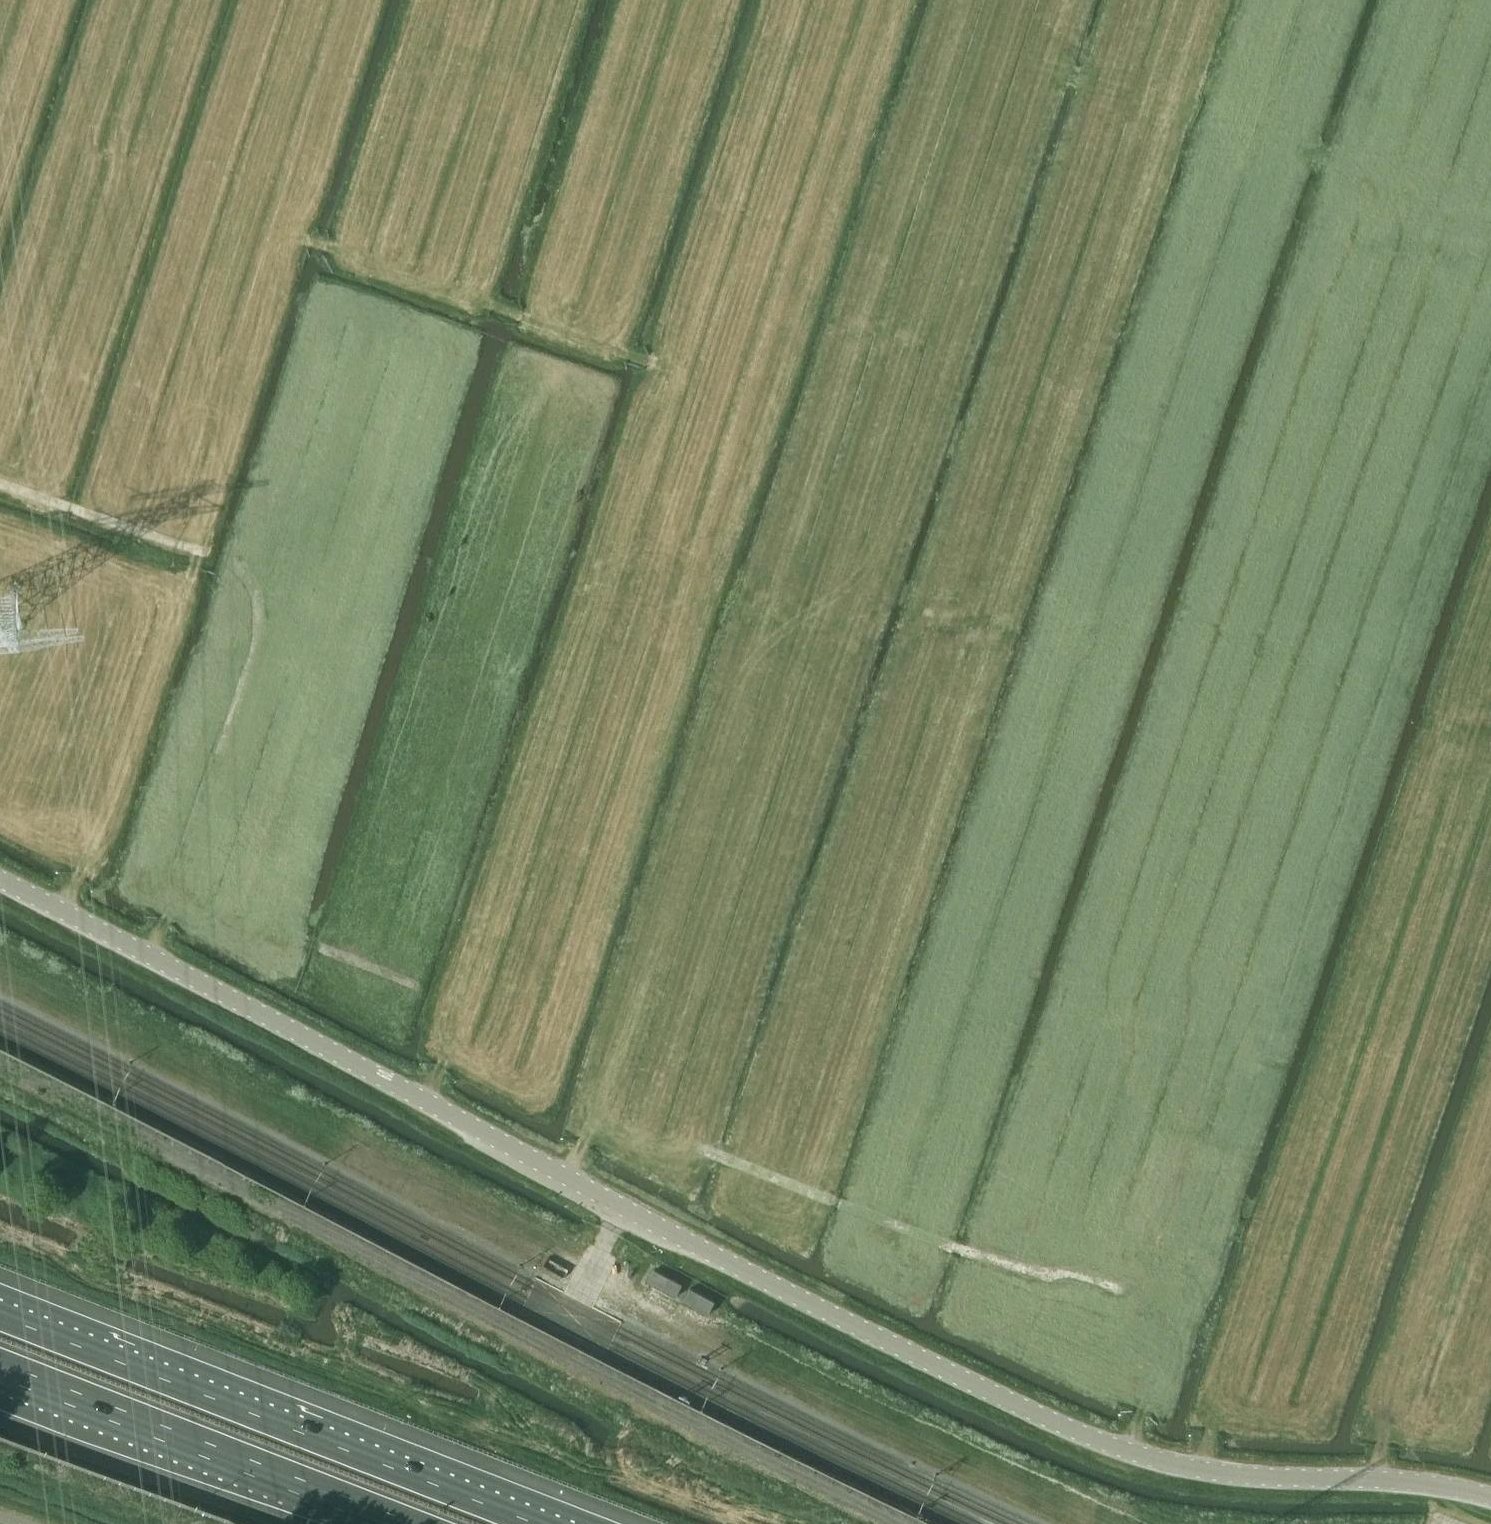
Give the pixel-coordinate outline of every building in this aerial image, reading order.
[(647,1282),(676,1297),(682,1284),(654,1269),(647,1282)] [(683,1301),(708,1314),(715,1301),(690,1288),(683,1301)]
